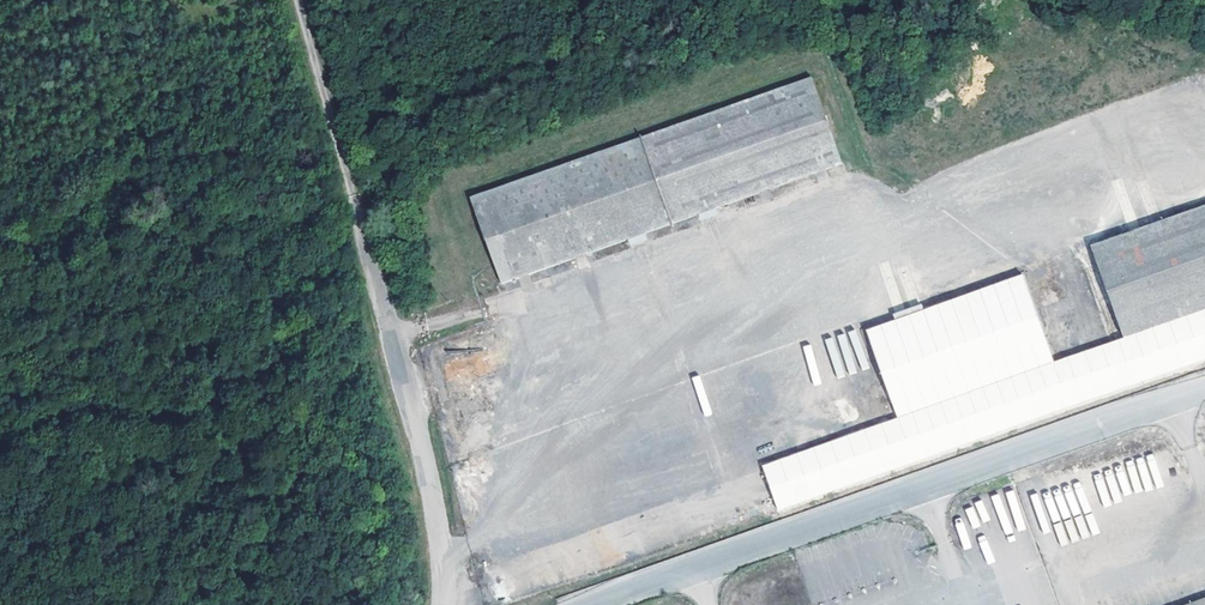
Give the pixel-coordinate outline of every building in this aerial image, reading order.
[(810,77),(470,198),(502,285),(842,163),(810,77)] [(1090,247),(1122,337),(1204,308),(1204,205),(1090,247)] [(1020,275),(864,331),(895,418),(1051,362),(1020,275)] [(759,465),(773,507),(1204,357),(1204,308),(1122,337),(1051,362),(895,418),(759,465)]
